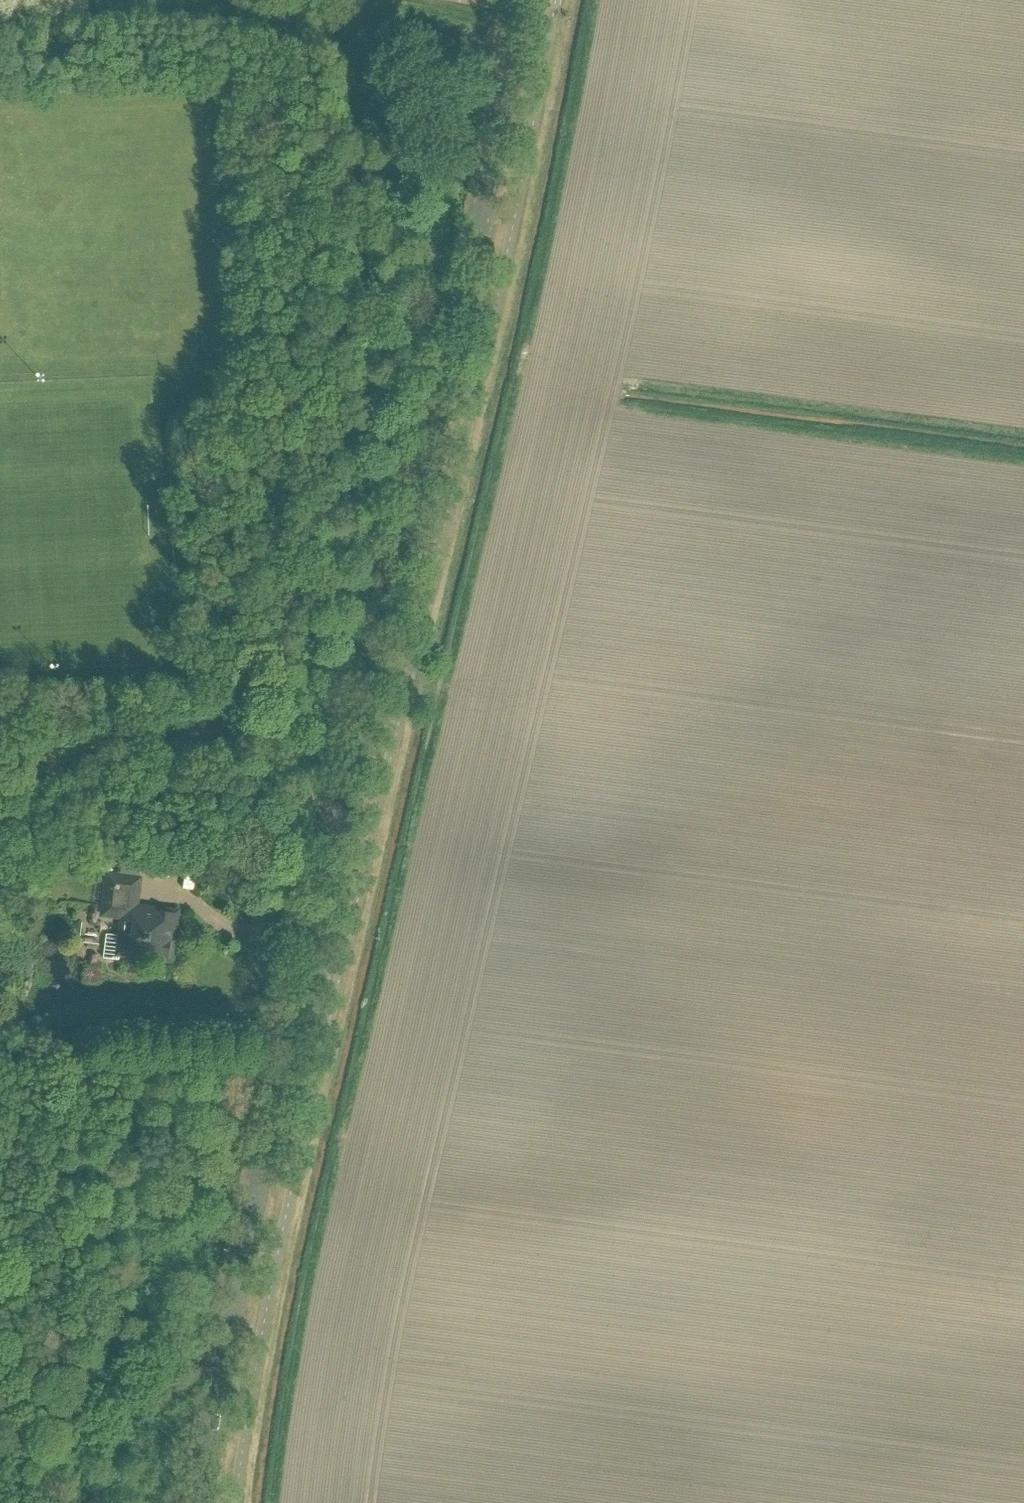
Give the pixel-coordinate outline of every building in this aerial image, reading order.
[(103,915),(123,917),(120,936),(106,934),(103,958),(119,960),(119,955),(171,961),(177,912),(136,907),(139,879),(108,875),(103,915)]
